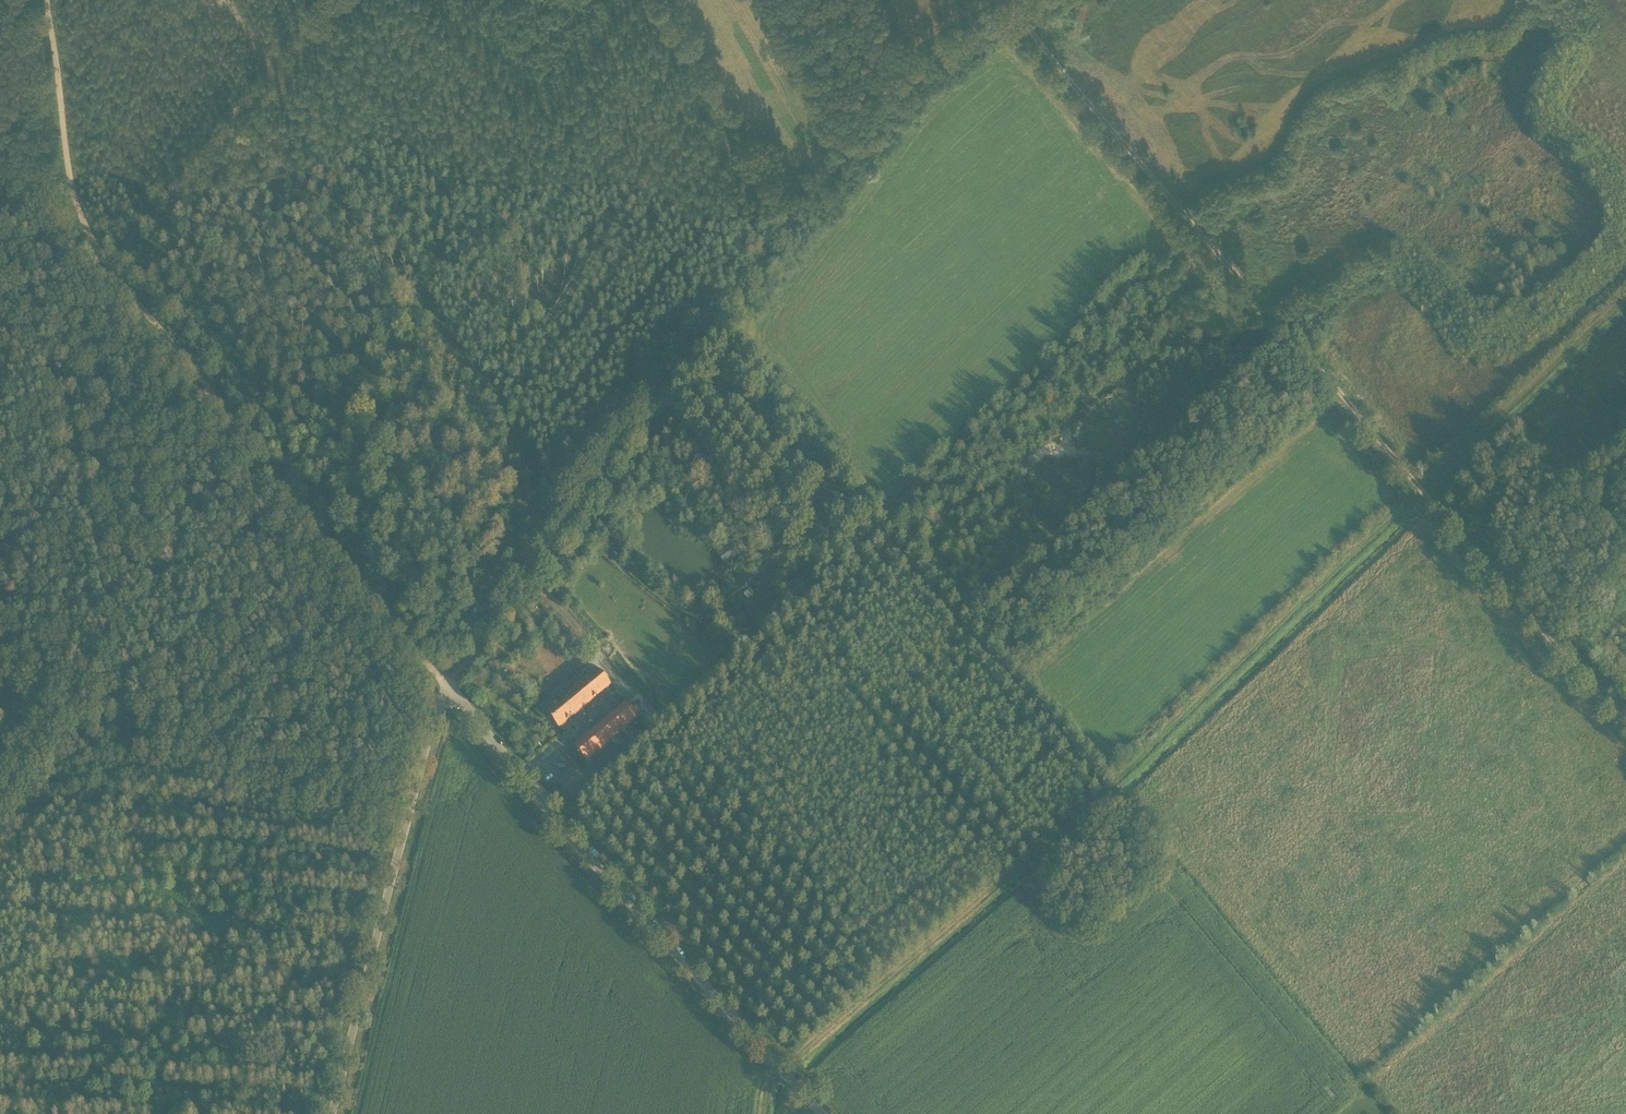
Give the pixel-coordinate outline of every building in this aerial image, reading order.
[(564,696),(566,697),(546,714),(558,729),(610,685),(596,669),(564,696)] [(586,762),(638,718),(626,703),(573,747),(586,762)]
